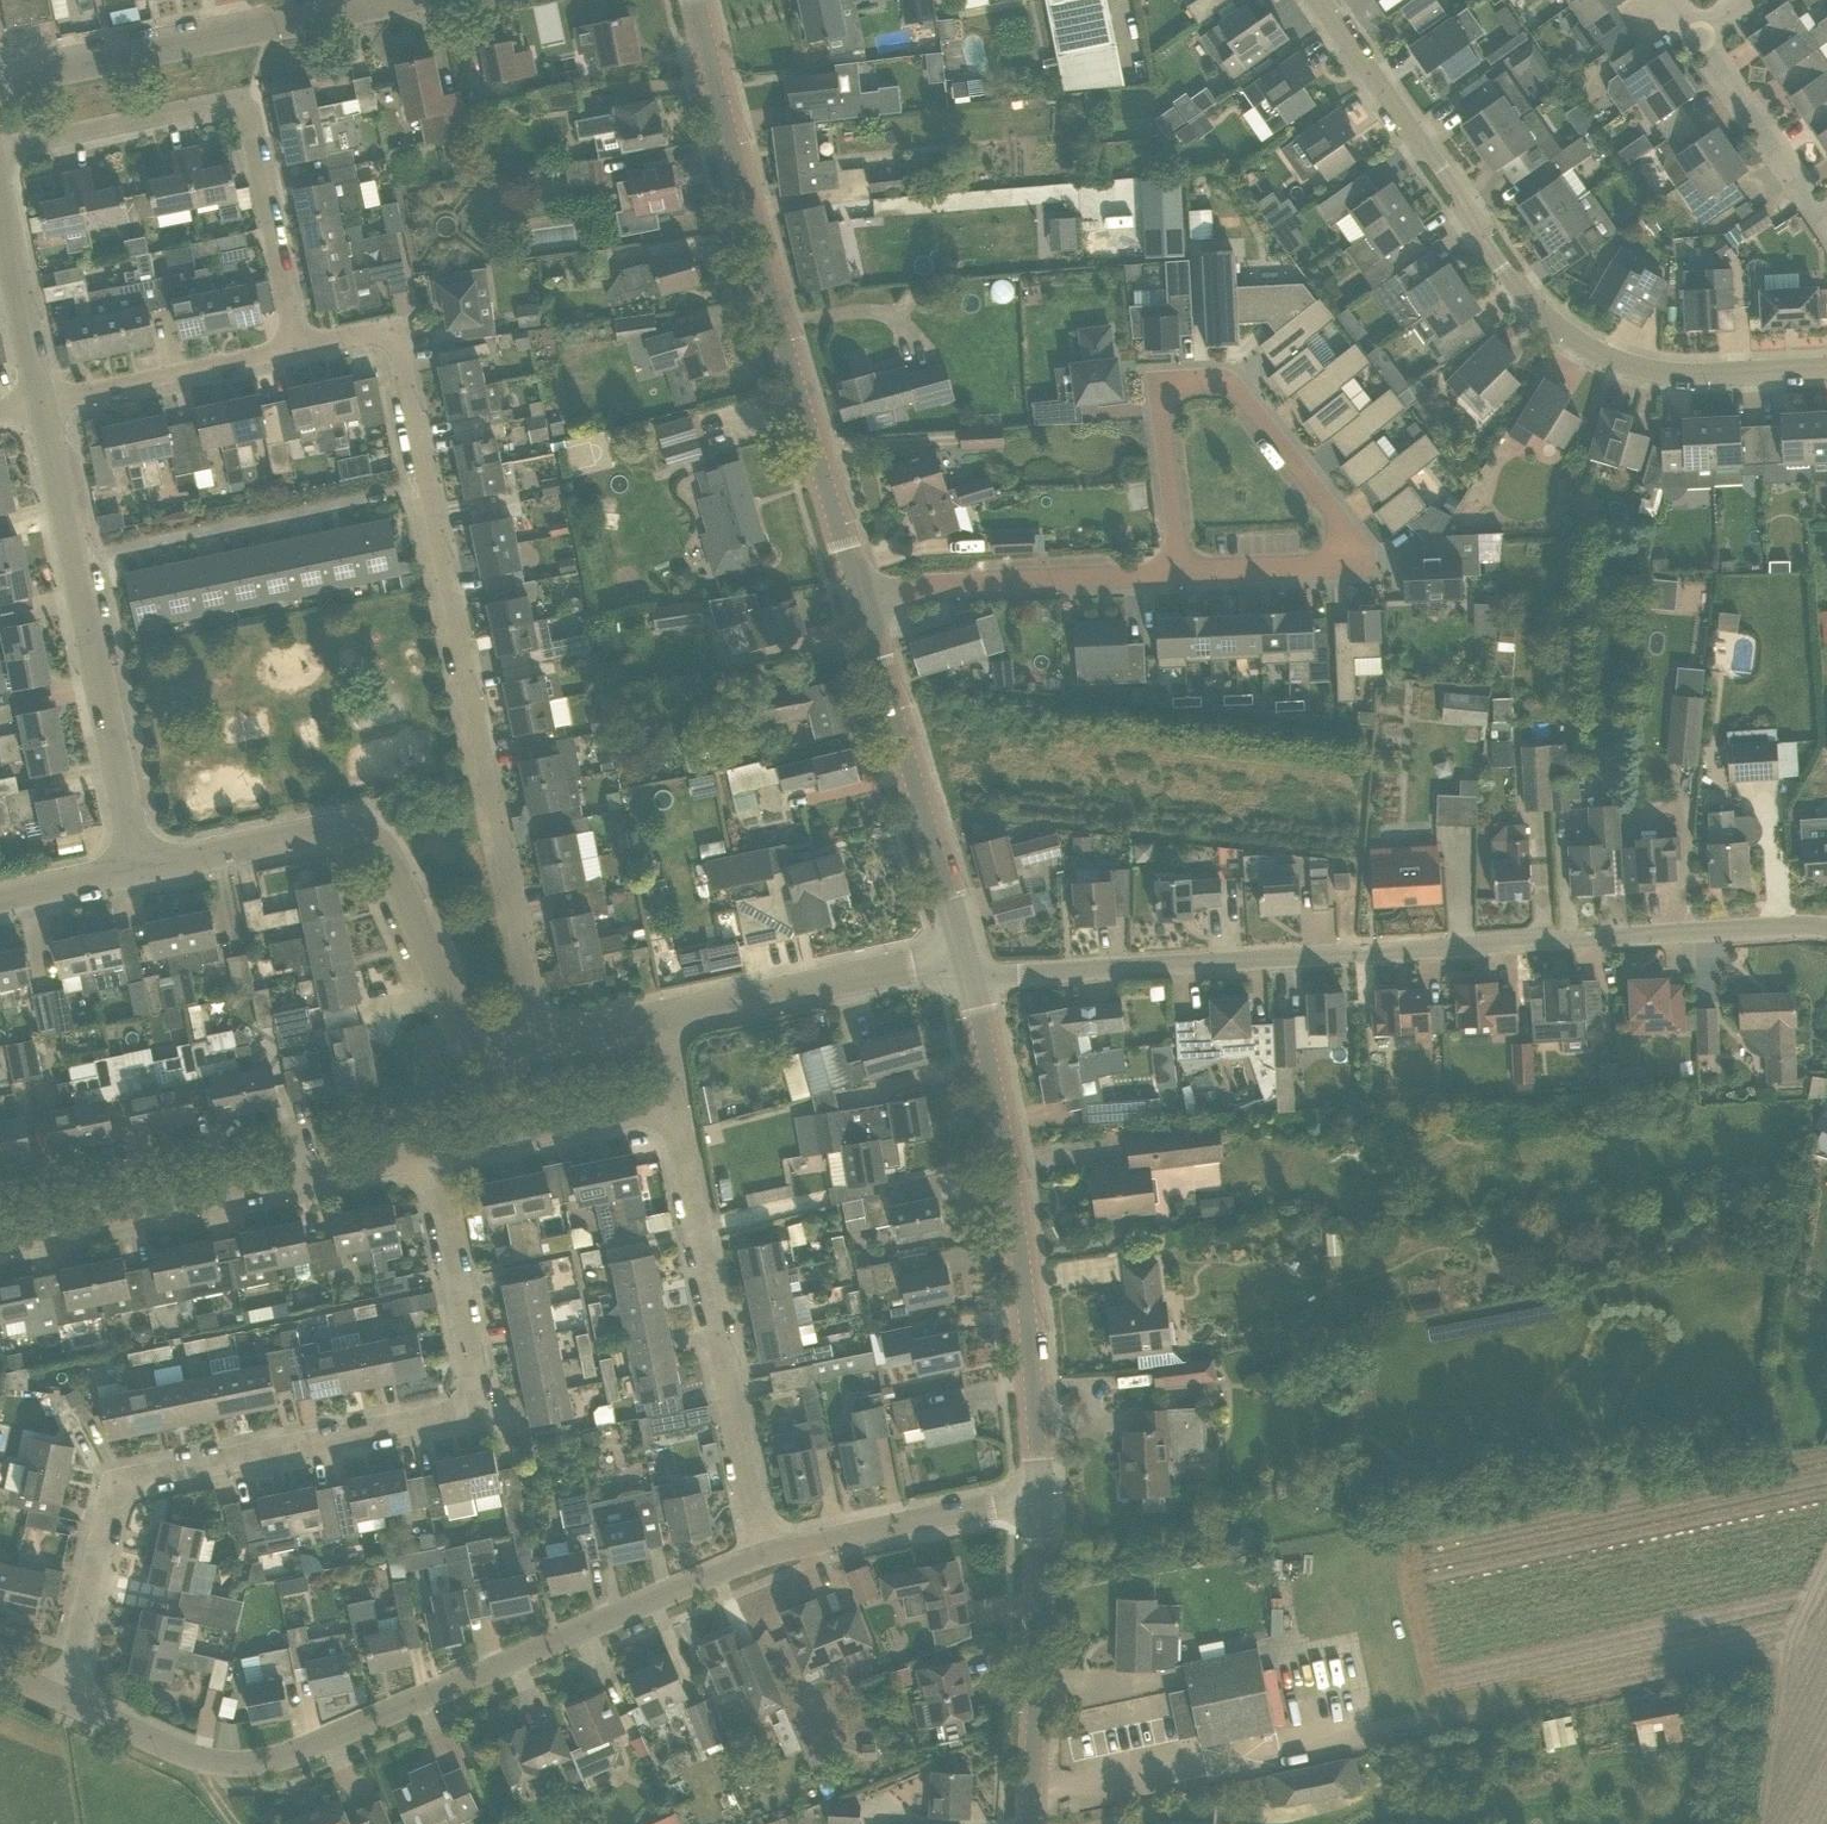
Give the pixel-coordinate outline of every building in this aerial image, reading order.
[(53,0),(3,0),(9,28),(5,29),(6,30),(58,19),(53,0)] [(810,41),(845,33),(839,4),(854,1),(854,0),(802,0),(810,41)] [(934,19),(931,0),(901,0),(904,24),(934,19)] [(966,9),(990,4),(989,0),(964,0),(966,9)] [(1057,57),(1058,56),(1065,90),(1125,85),(1107,0),(1046,0),(1057,57)] [(1199,25),(1234,0),(1196,0),(1187,7),(1199,25)] [(1388,17),(1401,7),(1412,24),(1441,5),(1437,0),(1376,0),(1388,17)] [(1572,3),(1581,17),(1571,29),(1587,51),(1625,25),(1614,8),(1625,0),(1577,0),(1572,3)] [(1826,42),(1826,17),(1818,23),(1817,27),(1805,35),(1797,25),(1801,20),(1788,2),(1766,16),(1770,22),(1747,38),(1757,52),(1760,51),(1777,75),(1774,77),(1775,77),(1819,47),(1819,48),(1826,42)] [(1289,38),(1271,12),(1258,21),(1246,4),(1201,37),(1221,64),(1223,62),(1234,77),(1289,38)] [(142,18),(139,5),(112,11),(114,23),(142,18)] [(1494,14),(1518,47),(1529,39),(1506,6),(1494,14)] [(603,66),(640,59),(631,17),(576,29),(581,51),(599,47),(603,66)] [(953,18),(938,20),(939,27),(940,40),(956,38),(953,18)] [(1409,48),(1427,73),(1440,64),(1452,81),(1480,62),(1469,45),(1471,43),(1453,18),(1409,48)] [(1506,56),(1517,73),(1528,65),(1542,56),(1531,39),(1506,56)] [(490,84),(518,79),(511,42),(483,48),(490,84)] [(1613,62),(1620,73),(1609,80),(1608,92),(1622,113),(1640,101),(1679,74),(1663,52),(1650,61),(1639,44),(1613,62)] [(1775,77),(1785,92),(1787,90),(1804,114),(1801,116),(1802,116),(1826,99),(1826,59),(1819,48),(1819,47),(1775,77)] [(927,62),(943,60),(943,52),(926,54),(927,62)] [(1244,91),(1273,133),(1316,104),(1304,86),(1317,78),(1299,52),(1244,91)] [(426,142),(440,139),(467,134),(459,94),(443,97),(434,58),(399,65),(411,119),(421,117),(426,142)] [(1517,121),(1534,109),(1506,70),(1490,81),(1489,79),(1463,97),(1476,115),(1463,124),(1479,147),(1517,121)] [(839,95),(836,72),(787,77),(791,111),(811,108),(812,122),(902,112),(899,85),(879,87),(879,90),(839,95)] [(1581,73),(1568,82),(1577,95),(1584,89),(1585,80),(1581,73)] [(1666,139),(1692,121),(1681,105),(1694,96),(1679,74),(1640,101),(1666,139)] [(379,109),(377,99),(372,76),(354,80),(358,99),(361,113),(379,109)] [(955,98),(970,96),(967,80),(952,82),(955,98)] [(283,129),(343,116),(341,103),(317,108),(313,88),(276,95),(283,129)] [(581,108),(579,90),(540,94),(540,95),(542,111),(542,113),(581,108)] [(1188,122),(1200,113),(1187,94),(1175,103),(1188,122)] [(1802,116),(1812,131),(1814,129),(1826,148),(1826,99),(1802,116)] [(664,124),(658,123),(656,116),(658,116),(655,100),(642,104),(642,102),(629,104),(630,106),(611,110),(612,113),(575,120),(579,140),(595,137),(600,160),(602,159),(602,160),(628,155),(627,150),(666,142),(666,139),(669,134),(668,128),(664,124)] [(1155,120),(1166,135),(1185,121),(1174,106),(1155,120)] [(1327,180),(1355,160),(1344,143),(1357,134),(1339,108),(1281,149),(1292,165),(1309,153),(1327,180)] [(1197,125),(1208,117),(1204,112),(1190,123),(1189,123),(1198,136),(1200,138),(1205,135),(1197,125)] [(343,116),(283,129),(291,163),(326,155),(329,169),(356,164),(352,147),(347,148),(344,132),(357,129),(355,120),(362,118),(360,113),(343,116)] [(1509,161),(1521,178),(1562,150),(1549,131),(1533,143),(1517,121),(1479,147),(1496,171),(1509,161)] [(1677,187),(1731,150),(1716,127),(1702,137),(1692,121),(1666,139),(1657,145),(1665,158),(1664,169),(1677,187)] [(775,128),(783,194),(822,189),(838,186),(835,160),(818,162),(813,123),(775,128)] [(1198,136),(1189,123),(1176,132),(1185,146),(1198,136)] [(185,149),(196,208),(219,203),(223,222),(243,218),(237,190),(238,189),(238,188),(236,188),(231,163),(204,169),(199,146),(185,149)] [(1624,167),(1635,159),(1626,146),(1615,154),(1624,167)] [(152,192),(137,195),(142,219),(196,208),(185,149),(172,151),(177,175),(150,180),(152,192)] [(1519,205),(1536,228),(1589,191),(1561,151),(1562,151),(1562,150),(1521,178),(1533,195),(1519,205)] [(1704,226),(1745,198),(1733,181),(1746,172),(1731,150),(1677,187),(1704,226)] [(425,171),(421,151),(395,157),(401,185),(427,179),(425,171)] [(569,186),(604,183),(602,160),(602,159),(600,160),(567,163),(569,186)] [(617,211),(622,236),(660,228),(657,211),(680,206),(679,203),(682,200),(680,190),(676,189),(671,165),(669,165),(668,160),(648,164),(649,172),(629,176),(630,181),(619,183),(624,209),(617,211)] [(296,191),(303,221),(340,214),(359,210),(359,209),(367,207),(360,178),(359,178),(356,164),(329,169),(309,174),(312,187),(296,191)] [(91,168),(76,171),(87,230),(142,219),(137,195),(124,197),(122,186),(96,192),(91,168)] [(869,175),(872,192),(905,188),(903,170),(869,175)] [(87,230),(76,171),(64,174),(69,196),(40,203),(48,238),(87,230)] [(1181,173),(1143,175),(1147,256),(1185,254),(1181,173)] [(1352,210),(1368,234),(1407,206),(1390,183),(1377,192),(1365,174),(1319,206),(1328,220),(1330,219),(1333,224),(1352,210)] [(1577,261),(1618,233),(1589,191),(1536,228),(1552,252),(1565,243),(1577,261)] [(1289,198),(1281,204),(1263,217),(1273,231),(1290,219),(1299,212),(1289,198)] [(1747,201),(1735,209),(1741,218),(1753,210),(1747,201)] [(823,206),(787,214),(805,291),(851,281),(843,247),(833,249),(823,206)] [(1369,292),(1370,293),(1396,274),(1422,256),(1410,239),(1423,230),(1407,206),(1368,234),(1346,249),(1373,289),(1369,292)] [(1188,208),(1189,237),(1212,236),(1211,207),(1188,208)] [(1771,221),(1763,209),(1739,225),(1748,237),(1771,221)] [(1306,221),(1299,212),(1290,219),(1297,228),(1306,221)] [(386,221),(388,233),(398,231),(398,232),(405,231),(405,230),(401,213),(391,215),(392,220),(386,221)] [(1649,229),(1654,235),(1661,229),(1657,223),(1658,222),(1652,213),(1642,220),(1649,229)] [(343,230),(340,214),(303,221),(309,251),(364,239),(364,238),(362,226),(343,230)] [(1785,221),(1774,228),(1778,233),(1788,226),(1785,221)] [(1743,239),(1735,227),(1725,234),(1733,246),(1743,239)] [(1071,241),(1085,240),(1085,229),(1070,230),(1071,241)] [(246,232),(217,238),(220,253),(235,249),(249,247),(246,232)] [(367,252),(381,249),(383,259),(403,255),(398,232),(388,234),(388,233),(364,238),(364,239),(367,252)] [(1732,251),(1720,235),(1710,242),(1721,258),(1732,251)] [(348,256),(367,252),(364,239),(309,251),(315,280),(351,273),(351,271),(348,256)] [(264,321),(256,283),(254,283),(253,279),(241,281),(235,249),(220,253),(227,289),(229,289),(237,327),(264,321)] [(577,280),(609,276),(606,249),(574,253),(577,280)] [(1277,333),(1277,332),(1316,301),(1317,300),(1303,283),(1235,286),(1234,250),(1201,251),(1206,346),(1238,344),(1237,323),(1268,321),(1277,333)] [(662,294),(701,282),(699,277),(701,277),(698,266),(696,266),(692,251),(672,257),(672,254),(652,260),(653,263),(643,266),(643,264),(621,270),(628,294),(649,288),(651,295),(661,293),(662,294)] [(151,253),(149,253),(140,255),(136,256),(137,262),(152,260),(151,253)] [(1404,329),(1412,324),(1464,287),(1447,264),(1434,273),(1422,256),(1396,274),(1413,297),(1391,312),(1404,329)] [(1194,335),(1190,259),(1166,261),(1168,303),(1129,306),(1134,338),(1147,337),(1147,348),(1152,348),(1152,353),(1168,352),(1168,347),(1178,347),(1178,335),(1194,335)] [(315,280),(321,309),(358,301),(354,285),(388,278),(391,294),(410,290),(404,260),(351,271),(351,273),(315,280)] [(1614,261),(1608,271),(1601,267),(1590,286),(1597,290),(1593,298),(1626,317),(1638,296),(1652,304),(1666,313),(1669,283),(1665,281),(1665,280),(1633,262),(1629,270),(1614,261)] [(1124,265),(1126,281),(1135,280),(1142,274),(1141,263),(1124,265)] [(55,272),(57,285),(85,279),(83,267),(55,272)] [(202,300),(209,332),(237,327),(229,289),(227,289),(215,292),(210,268),(196,271),(197,278),(201,300),(202,300)] [(1707,269),(1683,270),(1685,289),(1684,289),(1686,330),(1718,329),(1717,309),(1734,308),(1732,268),(1707,269)] [(466,325),(469,339),(485,336),(497,335),(495,318),(481,319),(474,269),(455,272),(456,279),(437,281),(439,298),(445,297),(450,328),(466,325)] [(1763,327),(1785,326),(1785,327),(1787,327),(1787,326),(1795,325),(1795,327),(1797,327),(1797,325),(1819,324),(1819,318),(1826,318),(1826,306),(1826,303),(1818,303),(1817,288),(1800,289),(1799,272),(1778,273),(1779,290),(1761,291),(1763,327)] [(176,306),(182,338),(209,332),(202,300),(201,300),(197,278),(185,280),(183,273),(155,279),(161,309),(176,306)] [(115,287),(128,349),(155,343),(149,312),(161,309),(155,279),(115,287)] [(951,296),(964,294),(962,281),(949,284),(951,296)] [(106,313),(92,316),(101,355),(128,349),(115,287),(101,289),(106,313)] [(1464,287),(1412,324),(1441,365),(1480,338),(1467,320),(1480,311),(1464,287)] [(78,320),(66,323),(74,360),(101,355),(92,316),(88,294),(73,297),(78,320)] [(1288,398),(1295,392),(1325,368),(1324,367),(1305,343),(1336,318),(1320,298),(1317,300),(1316,301),(1277,332),(1277,333),(1260,346),(1278,369),(1268,377),(1276,388),(1279,386),(1288,398)] [(542,325),(538,302),(518,305),(521,327),(542,325)] [(1338,316),(1344,324),(1354,315),(1348,308),(1338,316)] [(673,334),(659,338),(655,313),(616,318),(619,342),(646,338),(657,373),(685,364),(689,380),(726,368),(715,329),(675,341),(673,334)] [(1073,365),(1073,366),(1078,403),(1081,402),(1100,400),(1100,405),(1128,402),(1125,378),(1119,378),(1117,359),(1114,360),(1110,326),(1081,330),(1085,363),(1073,365)] [(528,330),(515,333),(518,351),(532,348),(528,330)] [(1505,369),(1517,356),(1495,334),(1447,382),(1460,395),(1471,385),(1479,394),(1481,392),(1497,408),(1520,382),(1505,369)] [(487,342),(469,346),(439,353),(441,366),(440,366),(445,393),(486,385),(486,384),(481,359),(490,357),(487,342)] [(1325,368),(1295,392),(1313,415),(1303,423),(1312,433),(1314,432),(1323,443),(1331,437),(1361,413),(1360,412),(1340,387),(1371,363),(1355,343),(1337,357),(1324,367),(1325,368)] [(838,397),(844,419),(913,400),(916,410),(956,400),(945,363),(908,373),(907,366),(875,375),(874,373),(838,382),(842,396),(838,397)] [(348,378),(322,383),(335,449),(351,446),(345,418),(384,410),(377,376),(354,381),(353,376),(351,377),(348,378)] [(1572,394),(1545,378),(1510,435),(1526,445),(1533,433),(1544,439),(1546,437),(1563,448),(1581,418),(1564,407),(1572,394)] [(1420,379),(1409,388),(1414,396),(1422,397),(1429,392),(1420,379)] [(455,433),(504,423),(504,422),(515,420),(512,407),(502,409),(500,396),(506,394),(503,380),(486,384),(486,385),(445,393),(451,420),(452,419),(455,433)] [(321,452),(335,449),(322,383),(293,389),(293,388),(291,389),(294,398),(278,402),(286,440),(304,437),(304,441),(318,438),(321,452)] [(1365,481),(1391,461),(1371,436),(1406,408),(1390,388),(1360,412),(1361,413),(1331,437),(1349,460),(1340,466),(1357,487),(1365,481)] [(251,437),(266,435),(274,474),(292,470),(286,440),(278,402),(261,405),(259,396),(257,396),(257,397),(229,403),(242,468),(243,467),(257,465),(251,437)] [(1035,424),(1073,422),(1070,398),(1059,399),(1032,402),(1035,424)] [(532,417),(546,414),(546,413),(543,400),(530,403),(532,416),(532,417)] [(207,447),(223,444),(232,493),(247,490),(245,483),(246,483),(243,467),(242,468),(229,403),(200,409),(200,408),(198,408),(205,446),(190,449),(194,472),(212,468),(207,447)] [(1639,469),(1649,436),(1629,431),(1633,415),(1603,407),(1589,458),(1619,466),(1620,464),(1639,469)] [(1809,414),(1812,461),(1826,460),(1826,413),(1809,414)] [(546,414),(532,417),(527,418),(532,442),(551,438),(546,414)] [(1812,461),(1809,414),(1781,415),(1781,431),(1761,432),(1763,464),(1812,461)] [(164,416),(135,422),(148,487),(163,484),(158,457),(173,454),(174,462),(170,463),(172,471),(177,470),(178,475),(194,472),(190,449),(189,444),(173,447),(166,415),(164,415),(164,416)] [(1763,464),(1761,432),(1740,433),(1739,417),(1711,419),(1714,486),(1715,486),(1713,466),(1763,464)] [(1714,486),(1711,419),(1682,420),(1683,436),(1661,437),(1664,489),(1714,486)] [(699,458),(687,420),(658,429),(670,468),(699,458)] [(562,421),(550,423),(553,436),(565,433),(562,421)] [(1416,440),(1424,433),(1414,421),(1406,427),(1416,440)] [(114,467),(129,464),(134,490),(148,487),(135,422),(106,428),(106,427),(104,428),(107,443),(91,446),(100,486),(117,483),(114,467)] [(456,445),(461,472),(513,461),(501,463),(496,438),(507,436),(504,423),(455,433),(457,445),(456,445)] [(1004,446),(1004,428),(963,430),(963,448),(1004,446)] [(1365,481),(1384,505),(1374,513),(1382,524),(1386,523),(1394,534),(1412,519),(1427,508),(1406,481),(1442,453),(1426,433),(1391,461),(1365,481)] [(580,451),(579,451),(567,455),(566,455),(571,472),(585,468),(580,451)] [(900,504),(909,501),(947,489),(935,451),(889,466),(900,504)] [(369,453),(338,460),(342,481),(373,475),(369,453)] [(468,498),(471,512),(521,502),(513,461),(461,472),(467,499),(468,498)] [(749,562),(744,545),(764,540),(738,461),(699,474),(706,496),(698,498),(707,531),(701,533),(713,574),(749,562)] [(990,476),(947,489),(909,501),(921,540),(959,528),(953,507),(995,494),(990,476)] [(559,477),(542,480),(545,496),(562,492),(559,477)] [(12,509),(6,479),(0,481),(0,512),(12,509)] [(1058,488),(1059,512),(1092,511),(1093,536),(1141,534),(1140,500),(1123,501),(1123,498),(1112,498),(1111,485),(1058,488)] [(603,509),(604,498),(602,493),(595,493),(591,496),(589,506),(592,511),(599,512),(603,509)] [(1453,513),(1458,501),(1447,496),(1441,508),(1453,513)] [(472,524),(477,551),(518,542),(512,516),(524,514),(521,502),(471,512),(474,524),(472,524)] [(1481,575),(1479,534),(1441,535),(1453,516),(1431,504),(1427,508),(1412,519),(1430,535),(1431,557),(1424,558),(1424,560),(1404,561),(1405,601),(1463,598),(1462,576),(1481,575)] [(400,574),(402,573),(390,519),(376,522),(377,528),(359,532),(358,526),(357,526),(368,580),(383,577),(383,576),(400,572),(400,574)] [(568,522),(551,525),(553,535),(570,531),(568,522)] [(368,580),(357,526),(343,529),(344,535),(326,539),(325,533),(324,533),(335,587),(351,584),(350,582),(360,580),(367,579),(367,580),(368,580)] [(995,552),(1015,551),(1037,550),(1036,531),(994,534),(995,552)] [(335,587),(324,533),(310,536),(311,542),(294,545),(292,540),(291,540),(302,594),(318,591),(318,589),(334,586),(335,587)] [(17,535),(0,539),(0,570),(24,565),(17,535)] [(302,594),(291,540),(278,543),(279,548),(261,552),(260,546),(258,547),(269,601),(285,597),(285,596),(302,592),(302,594)] [(487,589),(487,590),(536,580),(536,579),(525,580),(518,542),(477,551),(483,578),(485,577),(487,589)] [(269,601),(258,547),(243,550),(245,555),(227,559),(225,554),(236,607),(251,604),(251,603),(268,600),(268,601),(269,601)] [(236,607),(225,554),(211,557),(212,562),(194,566),(193,560),(192,560),(203,614),(219,611),(218,610),(235,606),(235,608),(236,607)] [(562,573),(576,570),(574,558),(559,560),(562,573)] [(1668,570),(1668,558),(1652,559),(1652,571),(1668,570)] [(203,614),(192,560),(178,563),(179,569),(161,573),(160,567),(159,567),(170,621),(186,618),(186,617),(195,615),(202,613),(203,615),(203,614)] [(399,562),(401,573),(413,571),(411,560),(399,562)] [(1722,572),(1735,571),(1735,560),(1721,561),(1722,572)] [(1498,561),(1485,562),(1486,575),(1499,574),(1498,561)] [(1769,561),(1769,573),(1790,572),(1790,561),(1769,561)] [(30,595),(24,565),(0,570),(0,601),(30,595)] [(170,621),(159,567),(146,570),(147,576),(129,579),(128,574),(126,574),(137,628),(153,625),(153,624),(161,622),(170,620),(170,621)] [(1675,606),(1677,578),(1654,577),(1652,604),(1675,606)] [(534,621),(529,596),(539,594),(536,580),(487,590),(490,603),(488,603),(494,630),(534,621)] [(755,650),(805,634),(798,610),(794,611),(790,600),(761,609),(755,592),(710,599),(719,629),(746,621),(755,650)] [(653,609),(656,631),(703,624),(700,602),(653,609)] [(1355,658),(1381,657),(1379,609),(1374,609),(1374,605),(1360,605),(1360,609),(1350,610),(1350,622),(1335,622),(1338,701),(1357,701),(1355,658)] [(1286,612),(1288,662),(1316,661),(1313,611),(1286,612)] [(1261,613),(1261,614),(1263,657),(1262,657),(1262,663),(1288,662),(1286,612),(1261,613)] [(1237,658),(1262,657),(1263,657),(1261,614),(1235,615),(1237,658)] [(1184,616),(1184,617),(1186,661),(1187,661),(1211,659),(1209,616),(1209,615),(1184,616)] [(1235,615),(1209,616),(1211,659),(1237,658),(1235,615)] [(1187,666),(1187,661),(1186,661),(1184,617),(1157,618),(1159,667),(1187,666)] [(534,621),(494,630),(499,657),(501,656),(503,670),(556,659),(548,618),(534,621)] [(977,618),(911,638),(922,675),(988,655),(977,618)] [(1130,643),(1130,642),(1127,642),(1126,620),(1076,623),(1078,666),(1108,664),(1109,681),(1146,679),(1144,641),(1142,641),(1142,643),(1130,643)] [(42,652),(35,621),(0,630),(0,661),(42,652)] [(1499,643),(1514,644),(1515,629),(1500,628),(1499,643)] [(559,653),(588,647),(585,633),(556,638),(559,653)] [(42,652),(0,661),(0,690),(6,689),(7,694),(1,696),(3,704),(9,703),(50,694),(50,693),(42,695),(40,683),(48,681),(42,652)] [(504,682),(510,708),(550,700),(545,675),(559,672),(556,659),(503,670),(506,682),(504,682)] [(1013,662),(1013,659),(994,661),(997,685),(1025,682),(1022,662),(1013,662)] [(692,701),(700,689),(679,675),(675,681),(685,687),(681,694),(692,701)] [(584,679),(586,692),(601,690),(599,676),(584,679)] [(854,729),(841,678),(803,688),(804,689),(735,702),(737,715),(745,713),(748,728),(761,726),(760,723),(810,713),(817,738),(854,729)] [(1132,687),(1133,702),(1147,702),(1146,686),(1132,687)] [(1487,724),(1490,695),(1445,692),(1443,721),(1487,724)] [(1253,694),(1239,695),(1239,704),(1253,704),(1253,694)] [(1225,705),(1239,704),(1239,695),(1224,695),(1225,705)] [(1673,695),(1666,761),(1698,765),(1704,698),(1673,695)] [(1187,697),(1188,706),(1202,706),(1201,696),(1187,697)] [(517,735),(519,748),(575,737),(575,736),(568,737),(566,726),(573,724),(567,697),(550,700),(510,708),(515,735),(517,735)] [(1188,706),(1187,697),(1173,697),(1173,707),(1188,706)] [(1291,710),(1290,700),(1276,701),(1277,711),(1291,710)] [(1290,700),(1291,710),(1305,709),(1305,700),(1290,700)] [(13,720),(9,703),(3,704),(0,705),(0,723),(13,720)] [(1494,722),(1511,722),(1513,722),(1513,704),(1493,704),(1494,722)] [(59,737),(53,708),(15,715),(18,732),(0,735),(0,750),(59,737)] [(1373,712),(1358,710),(1357,723),(1372,724),(1373,712)] [(605,713),(590,715),(593,730),(608,728),(605,713)] [(1730,780),(1779,777),(1777,742),(1776,728),(1727,731),(1730,780)] [(709,734),(682,741),(689,773),(717,766),(709,734)] [(0,750),(0,762),(25,758),(28,774),(66,767),(59,737),(0,750)] [(526,788),(577,778),(577,777),(583,776),(575,737),(519,748),(522,761),(520,761),(526,788)] [(1492,765),(1507,764),(1506,738),(1491,738),(1492,765)] [(613,744),(616,759),(626,758),(623,742),(613,744)] [(1524,811),(1554,810),(1552,779),(1579,777),(1578,751),(1566,752),(1565,743),(1520,746),(1524,811)] [(821,788),(859,780),(859,777),(862,773),(862,772),(860,763),(859,763),(855,761),(852,749),(779,767),(782,782),(784,789),(819,781),(821,788)] [(611,755),(600,757),(603,772),(614,769),(611,755)] [(727,771),(733,795),(756,789),(772,785),(768,770),(766,761),(727,771)] [(692,795),(710,794),(709,774),(691,775),(692,795)] [(18,790),(15,775),(0,778),(0,794),(18,790)] [(1569,797),(1580,797),(1579,777),(1552,779),(1554,810),(1569,809),(1569,797)] [(533,814),(536,828),(589,817),(588,815),(584,816),(577,778),(526,788),(531,815),(533,814)] [(1477,826),(1478,802),(1479,780),(1462,779),(1461,794),(1438,793),(1436,825),(1477,826)] [(18,790),(0,794),(0,834),(10,824),(10,822),(38,816),(42,837),(79,829),(71,795),(37,802),(34,787),(18,790)] [(1614,891),(1611,845),(1621,844),(1618,804),(1589,805),(1591,845),(1570,846),(1573,894),(1614,891)] [(1710,844),(1712,885),(1749,883),(1747,844),(1752,843),(1757,841),(1760,837),(1762,832),(1761,827),(1759,822),(1755,818),(1750,816),(1733,817),(1733,809),(1709,811),(1711,844),(1710,844)] [(536,840),(542,868),(582,860),(577,832),(591,829),(589,817),(536,828),(538,840),(536,840)] [(1800,819),(1801,846),(1805,846),(1807,879),(1826,878),(1826,882),(1826,817),(1800,819)] [(1496,899),(1532,896),(1530,859),(1529,859),(1527,823),(1505,824),(1492,839),(1496,899)] [(617,833),(620,850),(631,848),(628,831),(617,833)] [(1062,855),(1057,834),(1011,846),(1008,834),(972,844),(983,887),(1019,877),(1017,867),(1062,855)] [(1092,836),(1073,837),(1074,852),(1093,851),(1092,836)] [(1623,848),(1626,890),(1645,889),(1645,881),(1675,879),(1674,858),(1680,858),(1679,837),(1638,840),(1638,847),(1623,848)] [(1135,844),(1136,862),(1153,861),(1152,843),(1135,844)] [(789,891),(798,932),(830,923),(822,893),(846,887),(847,892),(849,892),(839,855),(790,868),(785,844),(706,859),(712,891),(769,880),(772,894),(789,891)] [(1373,868),(1375,906),(1441,902),(1438,846),(1407,848),(1409,866),(1373,868)] [(1262,913),(1300,911),(1298,877),(1297,877),(1296,863),(1277,864),(1276,854),(1261,854),(1244,854),(1245,881),(1260,880),(1262,913)] [(582,860),(542,868),(547,894),(549,893),(552,906),(607,895),(603,877),(586,880),(582,860)] [(1130,908),(1130,868),(1101,870),(1101,882),(1075,883),(1076,906),(1072,908),(1073,918),(1077,919),(1077,924),(1115,922),(1114,909),(1130,908)] [(1350,888),(1349,872),(1334,872),(1335,889),(1350,888)] [(623,877),(626,889),(638,887),(636,874),(623,877)] [(1157,881),(1159,920),(1193,917),(1192,906),(1222,905),(1220,878),(1191,880),(1191,879),(1157,881)] [(1327,878),(1311,879),(1313,910),(1329,909),(1327,878)] [(289,923),(306,919),(343,913),(336,882),(300,890),(303,906),(290,909),(265,914),(261,897),(243,901),(249,932),(289,923)] [(747,948),(799,937),(798,932),(789,891),(772,894),(737,902),(747,948)] [(1030,894),(993,904),(998,923),(1035,913),(1030,894)] [(607,895),(552,906),(554,919),(553,919),(558,946),(599,937),(594,916),(610,912),(607,895)] [(204,968),(203,963),(221,959),(211,911),(196,914),(196,911),(180,914),(192,971),(204,968)] [(348,942),(343,913),(306,919),(310,935),(272,943),(275,956),(348,942)] [(160,974),(144,977),(145,980),(152,1014),(200,1004),(192,971),(180,914),(163,918),(164,920),(149,923),(155,956),(169,954),(173,976),(160,978),(160,974)] [(635,942),(647,940),(645,929),(633,931),(635,942)] [(145,980),(144,977),(143,977),(136,947),(122,950),(118,930),(103,933),(103,930),(86,934),(98,990),(111,988),(106,966),(125,962),(130,983),(145,980)] [(607,977),(602,953),(624,949),(621,933),(599,937),(558,946),(564,973),(565,972),(568,985),(607,977)] [(84,993),(98,990),(86,934),(70,937),(70,939),(56,942),(63,975),(79,972),(84,993)] [(315,961),(318,977),(354,970),(348,942),(275,956),(277,969),(315,961)] [(632,949),(635,961),(651,957),(649,945),(632,949)] [(711,968),(707,947),(680,953),(685,977),(712,971),(711,968)] [(4,1010),(17,1007),(12,985),(31,982),(24,949),(10,952),(9,950),(0,951),(0,989),(4,1010)] [(247,953),(228,957),(237,997),(253,994),(256,993),(255,990),(247,953)] [(325,1008),(360,1001),(354,970),(318,977),(300,981),(303,995),(321,992),(325,1008)] [(1587,1038),(1586,1028),(1603,1027),(1601,988),(1584,989),(1584,986),(1579,982),(1570,983),(1570,977),(1545,979),(1546,997),(1531,998),(1534,1041),(1587,1038)] [(1649,1031),(1684,1030),(1684,1014),(1669,1014),(1667,978),(1630,980),(1632,1019),(1648,1019),(1649,1031)] [(1492,1033),(1517,1032),(1514,992),(1497,993),(1496,982),(1457,984),(1459,1026),(1492,1024),(1492,1033)] [(1126,986),(1127,994),(1136,994),(1135,986),(1126,986)] [(66,988),(50,991),(59,1033),(75,1030),(66,988)] [(276,1024),(274,1013),(269,988),(255,990),(256,993),(253,994),(260,1028),(276,1024)] [(1432,1038),(1432,1034),(1446,1033),(1444,1004),(1428,1005),(1427,989),(1399,991),(1399,988),(1377,989),(1378,1004),(1372,1004),(1375,1035),(1415,1033),(1416,1039),(1432,1038)] [(41,1037),(59,1033),(50,991),(33,995),(41,1037)] [(1344,992),(1308,993),(1311,1045),(1327,1044),(1326,1035),(1346,1034),(1344,992)] [(1764,1050),(1767,1051),(1768,1081),(1795,1080),(1793,1025),(1796,1025),(1795,994),(1740,996),(1741,1027),(1746,1027),(1748,1035),(1752,1042),(1759,1048),(1764,1050)] [(1190,1020),(1176,1021),(1178,1060),(1214,1058),(1216,1061),(1226,1057),(1250,1056),(1265,1100),(1277,1095),(1276,1066),(1275,1051),(1274,1023),(1273,1023),(1251,1024),(1250,1010),(1253,1009),(1252,1007),(1249,1008),(1247,1003),(1249,1002),(1249,997),(1211,999),(1212,1020),(1196,1021),(1197,1022),(1191,1024),(1190,1020)] [(1078,1035),(1125,1029),(1122,1001),(1121,1001),(1068,1007),(1066,1008),(1066,1007),(1029,1014),(1038,1063),(1076,1056),(1076,1055),(1082,1053),(1078,1035)] [(190,1008),(196,1036),(208,1033),(202,1005),(190,1008)] [(277,1029),(312,1022),(310,1009),(309,1006),(305,1007),(274,1013),(276,1024),(277,1029)] [(1716,1008),(1697,1009),(1698,1030),(1699,1053),(1718,1052),(1716,1008)] [(1297,1065),(1295,1017),(1273,1018),(1273,1023),(1274,1023),(1275,1051),(1276,1066),(1297,1065)] [(316,1039),(312,1022),(277,1029),(280,1047),(316,1039)] [(309,1067),(372,1054),(366,1024),(329,1030),(332,1048),(306,1053),(309,1067)] [(800,1053),(811,1095),(889,1073),(888,1070),(927,1060),(918,1027),(878,1038),(878,1039),(860,1044),(864,1058),(847,1063),(845,1054),(837,1042),(800,1053)] [(21,1042),(29,1079),(43,1076),(35,1039),(21,1042)] [(213,1080),(220,1115),(249,1109),(238,1048),(211,1053),(208,1040),(194,1043),(201,1078),(215,1075),(216,1079),(213,1080)] [(6,1045),(14,1082),(29,1079),(21,1042),(6,1045)] [(155,1064),(168,1126),(197,1120),(190,1084),(189,1080),(201,1078),(194,1043),(178,1046),(181,1058),(168,1061),(155,1064)] [(1514,1082),(1517,1082),(1517,1094),(1534,1093),(1532,1043),(1513,1044),(1514,1082)] [(238,1048),(249,1109),(279,1103),(273,1068),(256,1071),(250,1045),(238,1048)] [(1155,1067),(1174,1064),(1172,1045),(1152,1048),(1155,1067)] [(1092,1052),(1082,1053),(1076,1055),(1076,1056),(1038,1063),(1046,1103),(1065,1099),(1068,1110),(1082,1107),(1085,1107),(1081,1083),(1093,1081),(1092,1076),(1098,1074),(1099,1077),(1127,1071),(1122,1047),(1092,1052)] [(130,1097),(137,1132),(168,1126),(155,1064),(128,1069),(125,1054),(111,1057),(118,1092),(131,1089),(132,1096),(130,1097)] [(309,1067),(312,1079),(338,1074),(341,1091),(377,1083),(372,1054),(309,1067)] [(96,1060),(103,1095),(118,1092),(111,1057),(96,1060)] [(1620,1086),(1619,1067),(1618,1061),(1601,1062),(1603,1087),(1620,1086)] [(1619,1067),(1620,1086),(1647,1084),(1645,1066),(1619,1067)] [(285,1071),(291,1101),(306,1098),(300,1069),(285,1071)] [(1218,1075),(1181,1081),(1186,1107),(1222,1101),(1218,1075)] [(1823,1099),(1826,1079),(1813,1076),(1808,1096),(1823,1099)] [(72,1081),(84,1143),(115,1137),(107,1101),(90,1104),(85,1078),(72,1081)] [(1826,1079),(1823,1099),(1822,1106),(1826,1109),(1817,1128),(1821,1130),(1813,1147),(1826,1154),(1826,1079)] [(48,1113),(55,1149),(84,1143),(72,1081),(59,1084),(64,1110),(48,1113)] [(703,1115),(718,1112),(713,1084),(697,1087),(703,1115)] [(2,1160),(32,1154),(25,1117),(8,1121),(3,1095),(0,1095),(0,1148),(2,1160)] [(1278,1112),(1277,1095),(1265,1100),(1269,1113),(1278,1112)] [(819,1152),(827,1151),(857,1146),(856,1143),(869,1141),(869,1142),(897,1138),(897,1140),(930,1135),(924,1096),(891,1102),(894,1120),(847,1127),(844,1109),(813,1114),(819,1152)] [(1160,1097),(1149,1098),(1150,1109),(1161,1108),(1160,1097)] [(1149,1098),(1120,1100),(1122,1122),(1150,1120),(1150,1109),(1149,1098)] [(1116,1162),(1092,1165),(1098,1217),(1154,1210),(1149,1171),(1224,1162),(1219,1120),(1128,1131),(1132,1168),(1117,1170),(1116,1162)] [(857,1146),(827,1151),(834,1188),(875,1182),(873,1170),(901,1166),(897,1140),(897,1138),(869,1142),(869,1141),(856,1143),(857,1146)] [(634,1154),(603,1161),(619,1239),(650,1233),(646,1216),(631,1219),(626,1196),(642,1192),(634,1154)] [(619,1239),(603,1161),(575,1166),(574,1166),(572,1166),(580,1205),(596,1202),(605,1242),(619,1239)] [(636,1166),(639,1178),(661,1173),(658,1162),(636,1166)] [(553,1211),(545,1172),(543,1172),(543,1173),(513,1179),(530,1257),(545,1254),(537,1215),(553,1211)] [(513,1179),(484,1185),(488,1205),(492,1224),(508,1220),(516,1260),(530,1257),(513,1179)] [(488,1205),(484,1185),(463,1189),(467,1209),(488,1205)] [(899,1241),(944,1231),(937,1198),(895,1208),(891,1191),(862,1198),(866,1215),(868,1228),(895,1223),(899,1241)] [(1198,1195),(1199,1214),(1234,1212),(1232,1193),(1198,1195)] [(846,1219),(866,1215),(862,1198),(843,1202),(846,1219)] [(381,1296),(410,1289),(407,1274),(397,1277),(396,1270),(389,1271),(386,1259),(404,1255),(393,1203),(362,1210),(372,1261),(373,1261),(381,1296)] [(337,1237),(321,1240),(327,1270),(344,1266),(341,1252),(357,1249),(360,1264),(372,1261),(362,1210),(333,1216),(337,1237)] [(303,1222),(272,1228),(283,1279),(298,1276),(302,1280),(310,1278),(312,1273),(327,1270),(321,1240),(307,1243),(303,1222)] [(1325,1227),(1328,1255),(1343,1254),(1340,1225),(1325,1227)] [(228,1238),(230,1250),(238,1288),(283,1279),(272,1228),(243,1234),(244,1237),(229,1240),(229,1238),(228,1238)] [(832,1237),(836,1258),(848,1256),(843,1235),(832,1237)] [(790,1238),(740,1248),(745,1276),(796,1266),(790,1238)] [(213,1240),(183,1246),(193,1297),(207,1294),(223,1291),(238,1288),(230,1250),(215,1253),(213,1240)] [(156,1266),(140,1269),(148,1307),(193,1297),(183,1246),(153,1252),(156,1266)] [(1310,1247),(1298,1258),(1308,1271),(1321,1260),(1310,1247)] [(602,1265),(599,1249),(581,1252),(584,1268),(602,1265)] [(654,1253),(612,1262),(618,1290),(660,1281),(654,1253)] [(852,1277),(848,1256),(836,1258),(841,1279),(852,1277)] [(132,1310),(148,1307),(140,1269),(126,1272),(123,1259),(92,1265),(103,1315),(117,1312),(132,1310)] [(555,1273),(552,1259),(509,1267),(512,1282),(504,1284),(509,1312),(551,1303),(548,1290),(554,1288),(552,1274),(555,1273)] [(909,1307),(953,1298),(946,1265),(903,1273),(901,1260),(873,1265),(879,1295),(906,1289),(909,1307)] [(1184,1361),(1170,1348),(1165,1303),(1162,1303),(1157,1261),(1126,1265),(1130,1307),(1110,1309),(1113,1335),(1115,1355),(1138,1352),(1140,1368),(1155,1366),(1155,1365),(1184,1361)] [(68,1292),(53,1295),(58,1324),(74,1321),(90,1318),(103,1315),(92,1265),(63,1271),(68,1292)] [(796,1266),(745,1276),(751,1304),(793,1296),(804,1294),(798,1265),(796,1266)] [(58,1324),(53,1295),(37,1298),(33,1277),(0,1284),(0,1292),(6,1321),(25,1317),(29,1337),(60,1330),(58,1324)] [(660,1281),(618,1290),(624,1318),(665,1309),(660,1281)] [(865,1310),(861,1289),(849,1292),(853,1312),(865,1310)] [(393,1300),(397,1315),(414,1311),(411,1296),(393,1300)] [(584,1307),(581,1296),(569,1298),(572,1309),(584,1307)] [(793,1296),(751,1304),(757,1333),(799,1324),(798,1324),(793,1296)] [(181,1310),(194,1307),(192,1299),(179,1302),(181,1310)] [(396,1311),(393,1300),(383,1302),(385,1313),(396,1311)] [(1440,1300),(1414,1305),(1416,1316),(1443,1311),(1440,1300)] [(589,1303),(593,1324),(605,1322),(601,1301),(589,1303)] [(274,1305),(276,1316),(291,1314),(289,1302),(274,1305)] [(376,1303),(355,1307),(357,1319),(378,1315),(376,1303)] [(509,1312),(515,1340),(556,1332),(551,1303),(509,1312)] [(336,1324),(357,1319),(355,1307),(334,1312),(336,1324)] [(200,1312),(203,1327),(219,1324),(215,1309),(200,1312)] [(665,1309),(624,1318),(630,1347),(671,1338),(665,1309)] [(246,1321),(244,1313),(236,1314),(238,1323),(246,1321)] [(610,1343),(605,1322),(593,1324),(598,1346),(610,1343)] [(846,1340),(831,1343),(804,1348),(799,1324),(757,1333),(762,1362),(775,1359),(777,1370),(813,1363),(835,1358),(834,1356),(849,1353),(846,1340)] [(919,1373),(964,1364),(963,1362),(962,1362),(959,1346),(960,1346),(957,1331),(948,1333),(948,1331),(943,1331),(944,1334),(913,1339),(910,1324),(870,1332),(874,1351),(877,1362),(915,1355),(919,1373)] [(297,1328),(282,1331),(293,1389),(311,1385),(313,1397),(342,1391),(333,1349),(321,1352),(319,1341),(301,1345),(297,1328)] [(285,1347),(239,1357),(250,1410),(278,1404),(276,1392),(293,1389),(282,1331),(281,1331),(285,1347)] [(419,1332),(390,1338),(398,1380),(427,1374),(419,1332)] [(556,1332),(515,1340),(521,1368),(562,1360),(556,1332)] [(581,1356),(593,1354),(589,1332),(577,1335),(581,1356)] [(227,1334),(206,1338),(208,1350),(230,1345),(227,1334)] [(188,1354),(208,1350),(206,1338),(185,1342),(188,1354)] [(370,1386),(398,1380),(390,1338),(362,1344),(370,1386)] [(635,1375),(677,1367),(671,1338),(630,1347),(635,1375)] [(362,1344),(333,1349),(342,1391),(370,1386),(362,1344)] [(171,1345),(149,1349),(152,1361),(174,1357),(171,1345)] [(132,1365),(152,1361),(149,1349),(129,1353),(132,1365)] [(874,1351),(857,1354),(860,1370),(863,1372),(878,1370),(877,1362),(874,1351)] [(25,1368),(22,1352),(7,1356),(10,1371),(25,1368)] [(593,1354),(581,1356),(586,1377),(598,1374),(593,1354)] [(242,1368),(213,1374),(222,1416),(250,1410),(239,1357),(242,1368)] [(601,1359),(605,1381),(617,1378),(612,1357),(601,1359)] [(1158,1387),(1217,1379),(1214,1358),(1184,1361),(1155,1365),(1155,1366),(1158,1387)] [(562,1360),(521,1368),(526,1396),(568,1388),(562,1360)] [(798,1451),(781,1454),(790,1499),(792,1499),(792,1497),(808,1494),(808,1495),(823,1492),(815,1449),(830,1446),(813,1363),(777,1370),(771,1371),(775,1393),(802,1388),(809,1421),(793,1424),(798,1451)] [(681,1395),(683,1395),(677,1367),(635,1375),(641,1403),(646,1402),(649,1416),(684,1409),(681,1395)] [(21,1388),(21,1370),(6,1373),(6,1387),(21,1388)] [(1311,1385),(1315,1390),(1322,1391),(1328,1387),(1328,1379),(1324,1374),(1317,1373),(1311,1378),(1311,1385)] [(213,1374),(185,1379),(194,1422),(222,1416),(213,1374)] [(621,1399),(617,1378),(605,1381),(609,1401),(621,1399)] [(126,1380),(128,1391),(137,1433),(165,1428),(156,1385),(129,1390),(127,1379),(126,1380)] [(165,1428),(194,1422),(185,1379),(156,1385),(165,1428)] [(892,1401),(896,1401),(894,1385),(882,1387),(885,1403),(892,1401)] [(67,1394),(82,1423),(95,1416),(79,1387),(67,1394)] [(568,1388),(526,1396),(532,1425),(573,1417),(568,1388)] [(109,1439),(137,1433),(128,1391),(101,1396),(109,1439)] [(869,1483),(884,1480),(875,1436),(890,1433),(882,1391),(865,1394),(865,1395),(852,1398),(857,1420),(850,1422),(854,1439),(843,1441),(851,1487),(853,1486),(853,1485),(869,1482),(869,1483)] [(68,1430),(82,1423),(67,1394),(48,1392),(68,1430)] [(892,1401),(899,1432),(926,1426),(929,1444),(974,1435),(973,1433),(972,1433),(969,1417),(970,1417),(967,1402),(924,1411),(921,1395),(892,1401)] [(1205,1408),(1141,1411),(1142,1431),(1125,1432),(1127,1460),(1122,1460),(1123,1475),(1124,1475),(1125,1494),(1143,1493),(1144,1511),(1166,1510),(1165,1493),(1167,1493),(1167,1473),(1176,1473),(1175,1452),(1208,1451),(1205,1408)] [(652,1435),(689,1428),(685,1409),(684,1409),(649,1416),(638,1419),(644,1445),(649,1444),(653,1439),(652,1435)] [(582,1434),(585,1448),(602,1444),(599,1430),(582,1434)] [(69,1475),(75,1446),(34,1436),(27,1466),(69,1475)] [(474,1497),(501,1492),(510,1533),(529,1529),(516,1466),(497,1469),(494,1449),(489,1450),(465,1455),(474,1497)] [(457,1511),(465,1516),(478,1513),(474,1497),(465,1455),(436,1460),(439,1473),(423,1477),(431,1516),(457,1511)] [(30,1510),(52,1514),(54,1502),(62,1503),(69,1475),(27,1466),(21,1491),(0,1486),(0,1502),(30,1509),(30,1510)] [(405,1467),(376,1473),(385,1514),(386,1514),(389,1529),(402,1527),(398,1511),(413,1508),(405,1467)] [(708,1471),(697,1474),(683,1477),(686,1495),(678,1497),(676,1490),(668,1483),(653,1485),(654,1490),(660,1522),(671,1519),(675,1539),(710,1532),(703,1494),(712,1492),(708,1471)] [(356,1520),(385,1514),(376,1473),(347,1479),(356,1520)] [(288,1491),(296,1532),(324,1527),(316,1485),(288,1491)] [(607,1527),(612,1551),(614,1561),(649,1554),(648,1547),(664,1544),(660,1522),(654,1490),(620,1497),(626,1523),(607,1527)] [(298,1541),(296,1532),(288,1491),(259,1497),(261,1507),(242,1511),(246,1531),(247,1531),(253,1557),(298,1546),(298,1541)] [(225,1504),(231,1534),(246,1531),(242,1511),(240,1500),(225,1504)] [(595,1523),(593,1524),(588,1502),(561,1507),(566,1529),(565,1529),(567,1540),(546,1544),(549,1558),(547,1558),(554,1591),(571,1588),(572,1592),(587,1589),(587,1584),(591,1583),(587,1560),(602,1557),(595,1523)] [(27,1524),(57,1531),(60,1516),(52,1514),(30,1510),(27,1524)] [(148,1548),(199,1560),(205,1530),(164,1521),(161,1534),(151,1532),(151,1535),(150,1542),(149,1542),(148,1548)] [(522,1544),(530,1542),(528,1529),(514,1532),(516,1541),(522,1544)] [(500,1580),(494,1547),(492,1537),(468,1542),(469,1544),(480,1602),(481,1602),(481,1601),(492,1598),(495,1616),(533,1608),(527,1575),(500,1580)] [(480,1602),(469,1544),(447,1548),(450,1560),(448,1561),(454,1591),(435,1595),(438,1610),(429,1612),(435,1643),(447,1641),(448,1646),(463,1643),(462,1638),(465,1638),(462,1621),(469,1620),(470,1622),(471,1621),(467,1605),(478,1602),(478,1603),(480,1602)] [(420,1552),(423,1567),(447,1563),(446,1561),(447,1561),(445,1547),(420,1552)] [(199,1560),(148,1548),(146,1556),(147,1556),(146,1560),(145,1563),(145,1564),(154,1566),(150,1581),(183,1588),(180,1602),(241,1616),(244,1601),(193,1590),(199,1560)] [(263,1581),(263,1559),(248,1559),(248,1580),(263,1581)] [(909,1616),(929,1612),(932,1628),(973,1620),(967,1594),(964,1595),(957,1560),(919,1568),(920,1571),(905,1575),(904,1572),(882,1577),(884,1587),(885,1586),(884,1578),(903,1574),(904,1575),(903,1575),(907,1594),(905,1599),(909,1616)] [(8,1608),(17,1566),(0,1562),(0,1606),(8,1608)] [(65,1571),(46,1567),(45,1571),(17,1566),(8,1608),(38,1615),(43,1593),(59,1597),(65,1571)] [(864,1568),(847,1575),(858,1602),(875,1594),(864,1568)] [(1255,1588),(1264,1580),(1257,1573),(1249,1581),(1255,1588)] [(292,1593),(289,1579),(279,1581),(281,1595),(292,1593)] [(401,1617),(416,1614),(408,1579),(393,1582),(401,1617)] [(816,1599),(782,1612),(805,1671),(828,1662),(827,1659),(870,1643),(856,1609),(824,1621),(816,1599)] [(1176,1660),(1178,1660),(1179,1607),(1155,1607),(1155,1600),(1120,1599),(1118,1669),(1154,1669),(1154,1668),(1165,1669),(1176,1666),(1176,1660)] [(177,1615),(144,1609),(141,1624),(131,1622),(131,1624),(132,1624),(131,1627),(130,1631),(128,1637),(193,1652),(200,1622),(237,1631),(241,1616),(180,1602),(177,1615)] [(367,1637),(374,1669),(411,1661),(404,1628),(381,1633),(378,1619),(365,1621),(368,1636),(367,1637)] [(315,1694),(353,1686),(341,1634),(310,1640),(307,1625),(288,1629),(292,1648),(296,1669),(310,1666),(315,1694)] [(777,1687),(756,1641),(741,1647),(734,1631),(701,1645),(703,1649),(699,1651),(704,1661),(708,1660),(720,1691),(743,1681),(751,1698),(758,1717),(785,1706),(777,1687)] [(179,1664),(212,1671),(209,1687),(224,1691),(231,1660),(193,1652),(128,1637),(127,1644),(128,1645),(126,1652),(125,1652),(125,1653),(134,1655),(131,1670),(174,1681),(179,1664)] [(248,1685),(254,1721),(290,1714),(284,1681),(298,1678),(296,1669),(292,1648),(261,1654),(266,1682),(248,1685)] [(1184,1663),(1189,1688),(1169,1692),(1179,1739),(1199,1735),(1201,1745),(1276,1730),(1259,1648),(1184,1663)] [(668,1713),(664,1706),(688,1696),(671,1658),(630,1676),(649,1719),(652,1726),(668,1719),(666,1714),(668,1713)] [(962,1718),(972,1716),(966,1683),(970,1682),(966,1660),(919,1669),(926,1701),(931,1700),(935,1723),(939,1742),(966,1737),(962,1718)] [(890,1673),(893,1685),(912,1681),(909,1669),(890,1673)] [(620,1749),(614,1736),(626,1731),(617,1710),(613,1711),(604,1691),(569,1707),(578,1727),(575,1729),(583,1747),(572,1752),(576,1760),(585,1778),(613,1766),(620,1749)] [(705,1747),(719,1741),(704,1702),(689,1708),(705,1747)] [(802,1748),(784,1708),(776,1711),(781,1722),(774,1725),(787,1755),(802,1748)] [(1569,1713),(1538,1719),(1544,1747),(1574,1741),(1569,1713)] [(512,1783),(572,1759),(559,1728),(530,1740),(524,1726),(494,1740),(512,1783)] [(877,1759),(876,1742),(862,1743),(863,1760),(877,1759)] [(1271,1775),(1265,1776),(1272,1808),(1285,1806),(1285,1807),(1350,1793),(1350,1791),(1363,1789),(1356,1757),(1355,1757),(1355,1756),(1271,1773),(1271,1775)] [(585,1778),(576,1760),(567,1764),(565,1770),(569,1779),(575,1782),(585,1778)] [(433,1821),(447,1815),(451,1823),(452,1823),(479,1812),(460,1769),(443,1776),(437,1762),(423,1768),(427,1777),(395,1791),(410,1823),(435,1823),(433,1821)] [(930,1817),(970,1819),(972,1773),(933,1771),(930,1817)] [(380,1801),(360,1809),(363,1816),(350,1821),(340,1800),(285,1823),(390,1823),(380,1801)] [(860,1805),(830,1804),(829,1823),(859,1823),(860,1805)] [(656,1821),(658,1823),(679,1823),(675,1813),(656,1821)]
